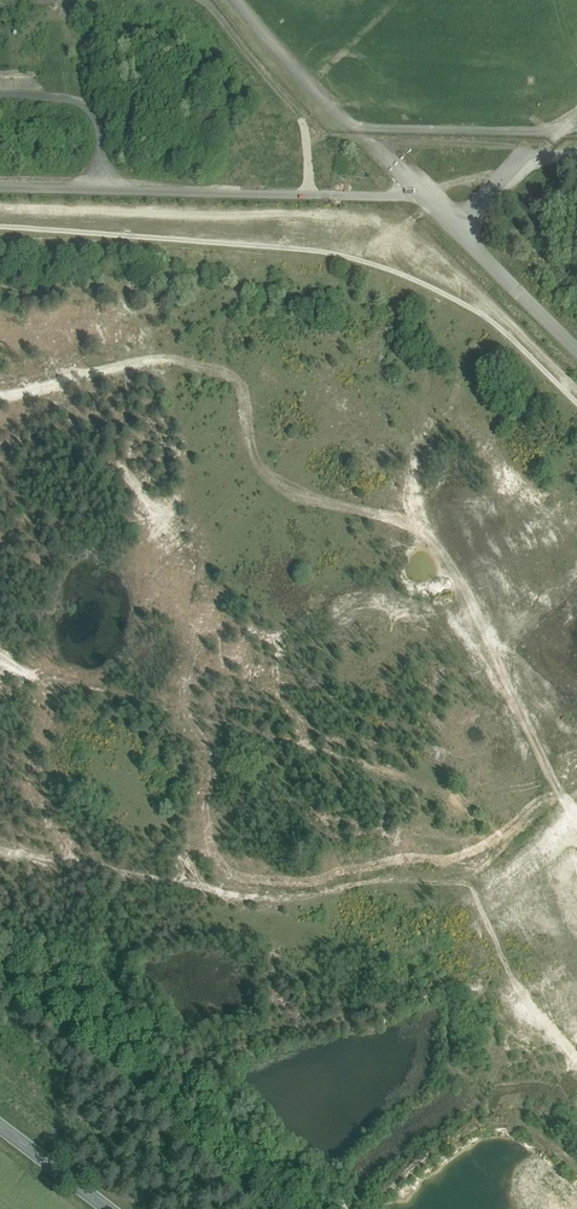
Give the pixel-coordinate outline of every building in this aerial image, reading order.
[(321,140),(299,139),(299,152),(320,152),(321,140)]
